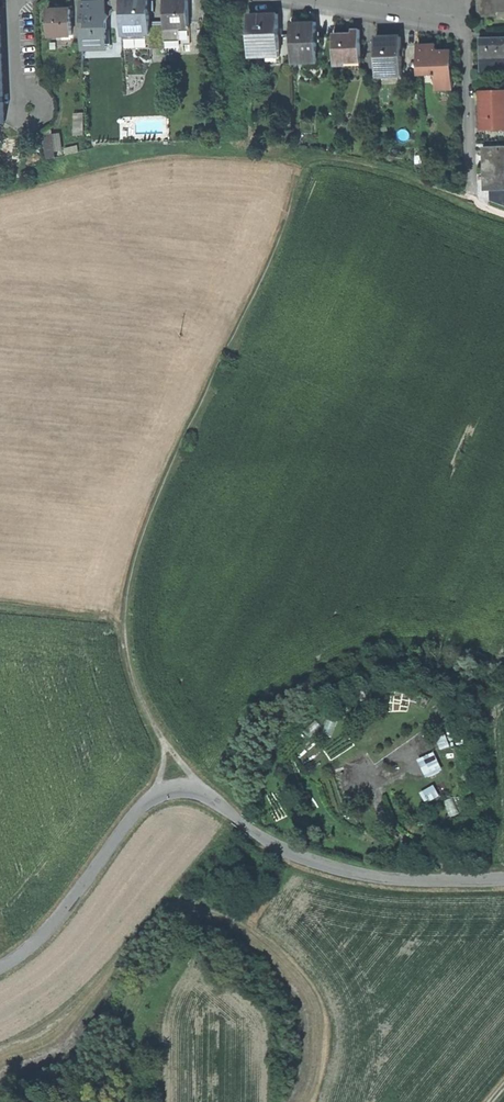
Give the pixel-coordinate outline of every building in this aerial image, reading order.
[(83,19),(87,18),(87,24),(82,24),(83,44),(99,43),(99,35),(109,35),(108,15),(112,15),(112,10),(107,10),(107,0),(82,0),(83,19)] [(113,5),(117,9),(125,9),(125,0),(113,0),(113,5)] [(125,9),(125,31),(140,31),(151,31),(151,0),(125,0),(125,9)] [(169,42),(192,40),(190,0),(167,0),(169,42)] [(481,13),(493,13),(493,3),(503,3),(503,0),(480,0),(481,13)] [(493,13),(500,13),(500,8),(503,8),(503,3),(493,3),(493,13)] [(72,5),(50,5),(51,33),(72,32),(72,5)] [(279,11),(251,12),(254,55),(281,53),(279,11)] [(318,18),(293,19),(295,61),(320,60),(318,18)] [(354,32),(334,33),(336,63),(346,62),(346,55),(362,54),(361,25),(354,25),(354,32)] [(140,31),(125,31),(126,43),(140,42),(140,31)] [(402,33),(377,34),(379,72),(403,71),(402,33)] [(480,37),(481,68),(494,68),(494,59),(503,59),(503,36),(480,37)] [(438,47),(437,40),(419,41),(421,65),(437,64),(437,76),(451,75),(449,46),(438,47)] [(451,75),(437,76),(438,86),(452,85),(451,75)] [(482,90),(484,127),(503,125),(503,88),(482,90)] [(65,154),(61,131),(44,134),(49,157),(65,154)] [(484,144),(486,187),(492,187),(503,186),(503,143),(484,144)] [(503,202),(503,186),(492,187),(493,198),(503,202)] [(436,753),(420,760),(428,779),(444,772),(436,753)] [(422,793),(428,804),(442,797),(436,786),(422,793)]
